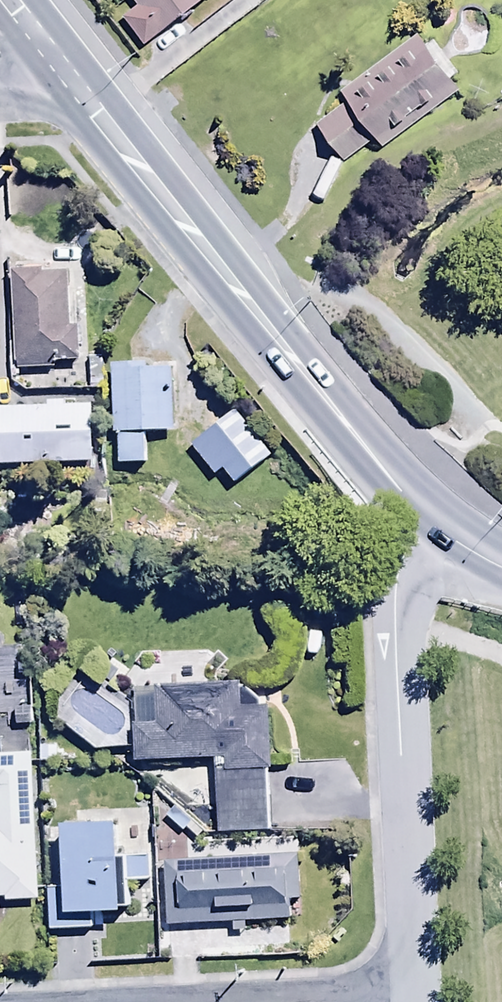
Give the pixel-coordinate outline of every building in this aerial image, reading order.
[(208,0),(126,0),(135,11),(120,23),(142,51),(208,0)] [(416,39),(339,95),(347,106),(314,130),(341,168),(374,145),(379,152),(457,97),(416,39)] [(68,278),(13,279),(15,368),(78,367),(77,331),(69,331),(68,278)] [(119,468),(168,468),(168,463),(199,462),(198,430),(176,431),(174,369),(111,371),(112,437),(118,437),(119,468)] [(96,467),(94,407),(64,408),(64,402),(48,402),(48,410),(0,411),(0,470),(96,467)] [(134,692),(134,766),(214,765),(215,838),(271,838),(269,710),(263,710),(247,689),(134,692)] [(0,759),(0,903),(7,903),(7,908),(39,907),(33,758),(0,759)] [(129,917),(126,866),(120,867),(118,829),(65,832),(67,891),(51,891),(53,937),(96,935),(95,919),(129,917)] [(300,862),(163,867),(166,929),(232,927),(232,934),(246,933),(246,927),(302,924),(300,862)]
